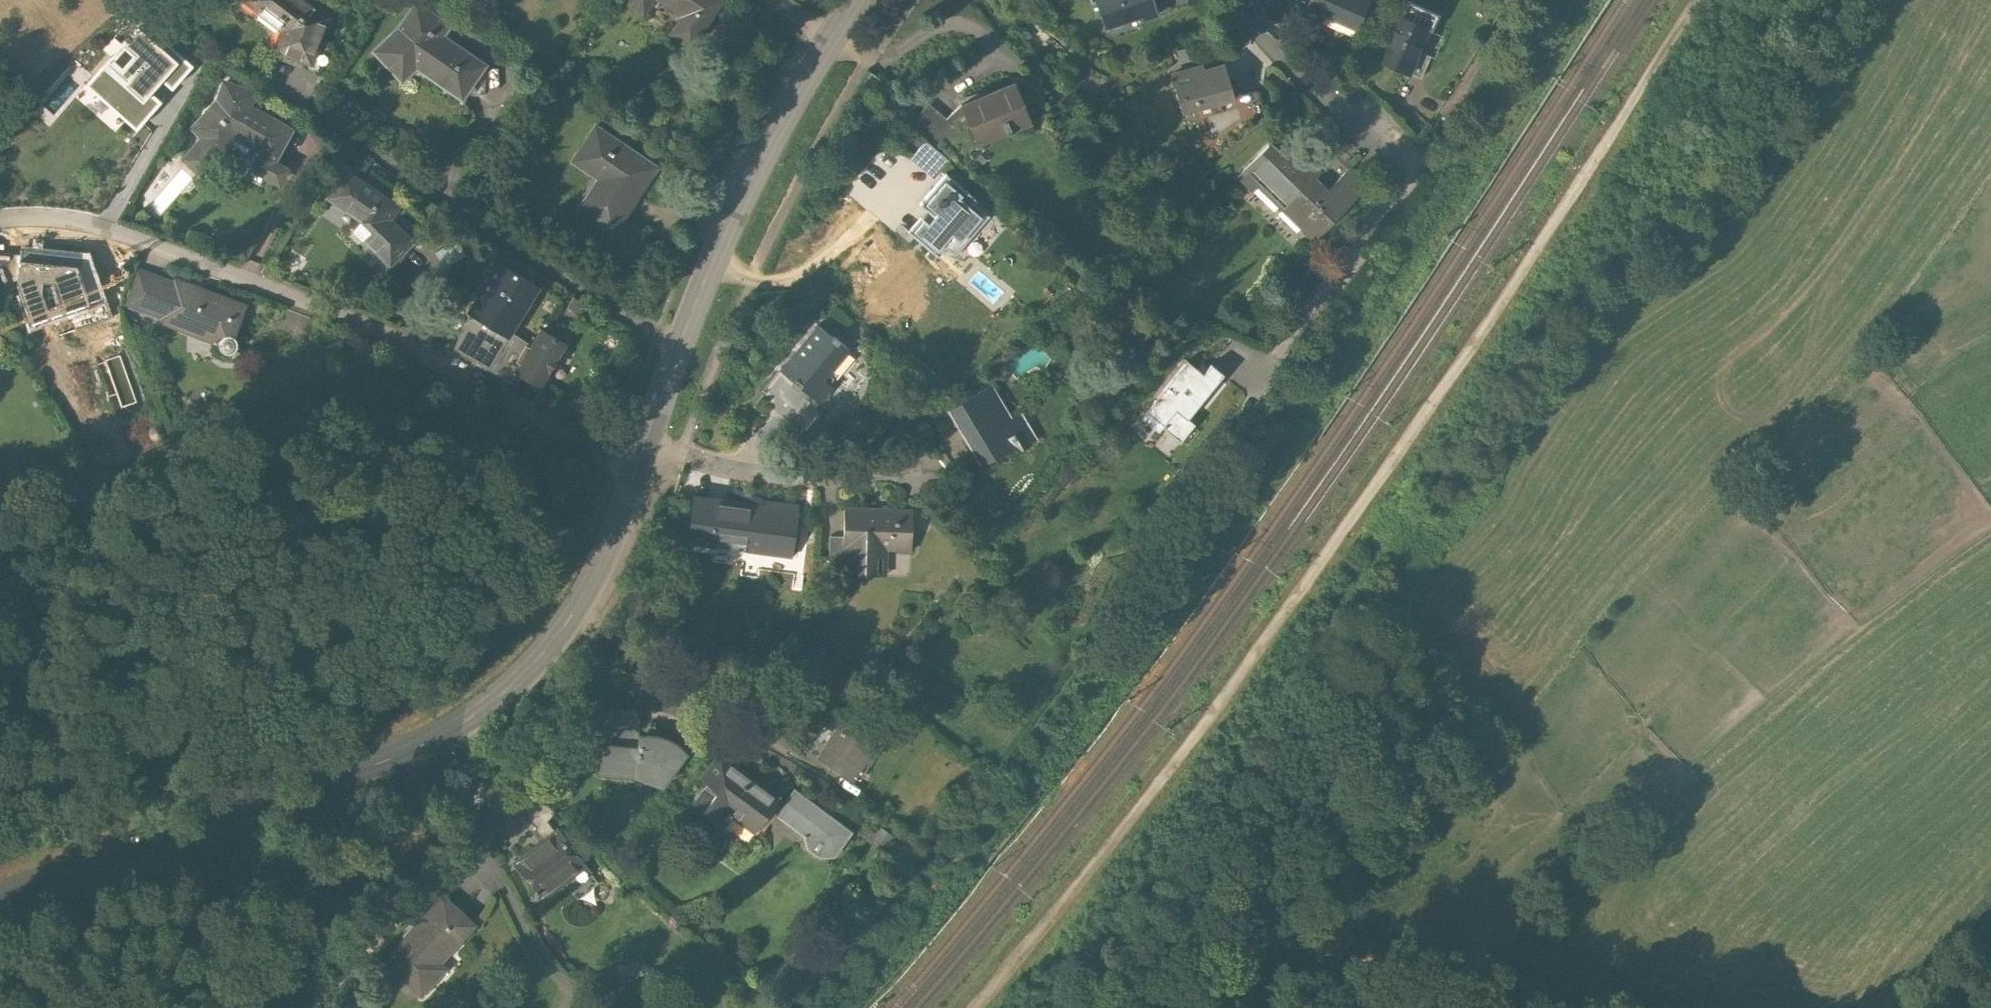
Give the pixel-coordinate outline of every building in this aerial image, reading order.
[(293,25),(283,51),(331,71),(343,43),(333,38),(341,14),(323,0),(260,0),(293,25)] [(386,47),(414,79),(431,65),(475,96),(499,62),(457,32),(464,22),(433,0),(427,0),(410,25),(386,47)] [(657,12),(665,0),(639,0),(657,12)] [(696,13),(684,31),(706,46),(737,0),(677,0),(696,13)] [(1120,22),(1154,11),(1155,15),(1167,11),(1163,0),(1112,0),(1120,22)] [(1280,14),(1297,22),(1306,0),(1271,0),(1280,14)] [(1317,4),(1367,24),(1377,0),(1319,0),(1317,4)] [(1438,24),(1406,11),(1387,56),(1419,69),(1420,67),(1429,46),(1438,24)] [(192,86),(199,71),(123,31),(115,48),(89,58),(99,82),(126,71),(152,84),(158,113),(184,105),(180,88),(192,86)] [(1440,51),(1429,46),(1420,67),(1431,72),(1440,51)] [(1216,60),(1183,69),(1195,109),(1246,95),(1236,60),(1217,65),(1216,60)] [(267,87),(235,77),(229,96),(203,124),(213,135),(194,157),(214,174),(236,150),(234,148),(247,133),(271,147),(262,166),(292,183),(301,165),(288,158),(306,126),(264,102),(267,87)] [(1028,78),(975,98),(979,109),(990,137),(1043,117),(1028,78)] [(979,109),(975,98),(958,113),(942,99),(922,120),(945,139),(965,119),(979,109)] [(672,165),(608,121),(583,158),(611,176),(590,208),(626,233),(672,165)] [(1281,140),(1248,173),(1262,187),(1267,182),(1324,237),(1379,180),(1361,162),(1337,187),(1324,174),(1331,167),(1300,137),(1289,148),(1281,140)] [(175,161),(137,197),(155,217),(193,181),(175,161)] [(402,263),(427,239),(404,215),(412,201),(357,166),(339,194),(378,219),(369,228),(402,263)] [(936,195),(897,222),(924,262),(981,224),(949,176),(931,188),(936,195)] [(33,248),(21,247),(18,280),(33,281),(33,288),(70,291),(77,313),(120,299),(104,248),(34,243),(33,248)] [(553,282),(513,260),(485,309),(526,331),(553,282)] [(248,337),(245,335),(258,303),(186,276),(185,280),(149,267),(136,302),(173,315),(172,319),(232,341),(232,342),(232,345),(233,347),(234,349),(236,350),(238,351),(240,352),(242,352),(245,351),(247,349),(249,347),(250,344),(250,342),(249,339),(248,337)] [(429,272),(412,306),(452,327),(469,293),(429,272)] [(568,358),(526,331),(485,309),(469,345),(524,377),(530,366),(554,380),(568,358)] [(861,346),(832,322),(795,366),(834,398),(845,384),(835,376),(861,346)] [(1197,368),(1186,360),(1144,412),(1180,441),(1194,423),(1188,418),(1223,374),(1210,364),(1207,367),(1201,363),(1197,368)] [(1023,408),(1002,376),(959,403),(993,456),(1031,433),(1034,438),(1048,429),(1032,402),(1023,408)] [(795,514),(696,502),(691,544),(790,556),(795,514)] [(912,525),(925,525),(926,506),(915,506),(915,511),(912,511),(912,525)] [(912,511),(847,510),(847,538),(846,563),(846,574),(885,575),(886,550),(912,551),(912,525),(912,511)] [(832,563),(846,563),(847,538),(832,538),(832,563)] [(834,728),(816,758),(854,781),(865,763),(870,766),(884,743),(841,718),(846,710),(814,690),(802,709),(834,728)] [(641,710),(606,707),(603,746),(637,749),(638,737),(641,710)] [(645,736),(638,737),(634,779),(664,791),(688,757),(684,751),(679,746),(674,742),(668,740),(663,738),(656,736),(651,736),(645,736)] [(634,779),(637,749),(603,746),(600,776),(634,779)] [(719,754),(700,780),(719,794),(705,814),(722,828),(730,817),(756,837),(773,814),(782,802),(719,754)] [(853,834),(792,789),(782,802),(773,814),(804,837),(805,850),(819,860),(835,860),(853,834)] [(598,883),(559,832),(516,865),(544,902),(565,885),(577,899),(598,883)] [(477,926),(444,895),(384,959),(423,995),(449,967),(443,962),(477,926)]
